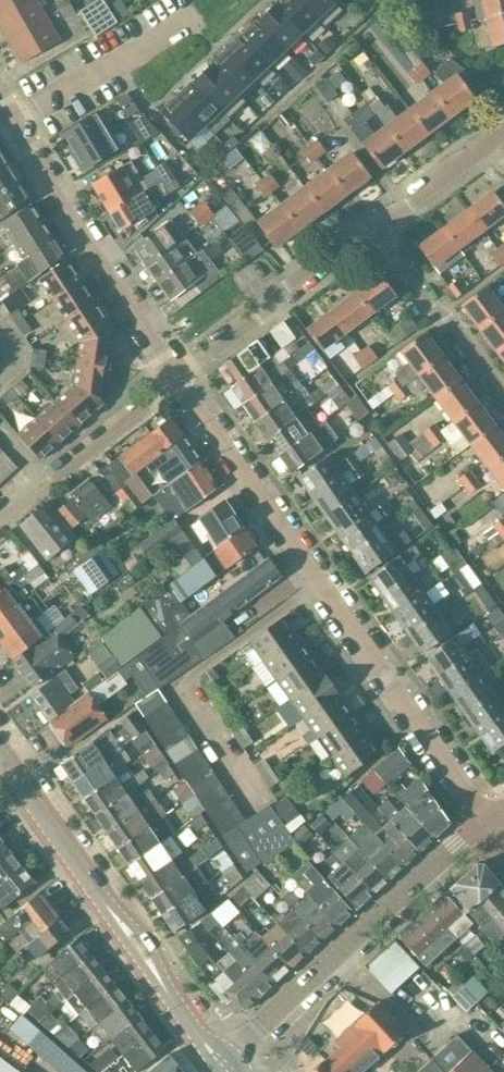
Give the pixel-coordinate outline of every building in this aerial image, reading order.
[(7,39),(46,17),(36,0),(23,0),(0,13),(0,26),(7,39)] [(23,0),(0,0),(0,13),(23,0)] [(65,20),(78,13),(70,0),(56,0),(54,1),(59,10),(65,20)] [(78,13),(93,37),(115,24),(99,0),(78,13)] [(273,7),(300,36),(316,21),(297,0),(280,0),(273,7)] [(316,21),(323,29),(340,13),(328,0),(297,0),(316,21)] [(503,13),(503,0),(472,0),(476,18),(503,13)] [(273,7),(257,22),(284,51),(285,50),(300,36),(273,7)] [(455,22),(468,20),(471,19),(469,12),(454,16),(455,22)] [(503,43),(503,13),(476,18),(476,19),(486,17),(491,46),(503,43)] [(21,62),(59,40),(46,17),(7,39),(21,62)] [(420,22),(422,32),(444,27),(442,17),(420,22)] [(458,33),(473,29),(471,19),(468,20),(455,22),(458,33)] [(257,22),(241,37),(268,66),(267,67),(271,71),(288,54),(285,50),(284,51),(257,22)] [(268,66),(241,37),(225,52),(252,81),(252,80),(267,67),(268,66)] [(322,39),(313,47),(323,57),(331,49),(322,39)] [(323,57),(313,47),(305,55),(314,65),(323,57)] [(252,81),(225,52),(208,67),(239,100),(240,99),(256,84),(252,80),(252,81)] [(433,71),(443,84),(437,89),(455,112),(473,98),(469,92),(476,87),(466,73),(449,59),(433,71)] [(423,79),(431,73),(422,60),(414,67),(423,79)] [(239,100),(208,67),(192,82),(220,111),(219,112),(226,120),(244,103),(240,99),(239,100)] [(423,79),(414,67),(406,73),(415,85),(423,79)] [(281,77),(273,85),(282,95),(290,87),(281,77)] [(314,86),(327,103),(338,95),(324,78),(314,86)] [(220,111),(192,82),(176,97),(203,126),(219,112),(220,111)] [(371,89),(363,93),(405,149),(430,131),(412,107),(396,119),(387,105),(384,107),(371,89)] [(437,89),(412,107),(430,131),(455,112),(437,89)] [(132,101),(127,93),(116,100),(120,108),(132,101)] [(367,103),(344,121),(362,145),(380,169),(405,149),(363,93),(361,94),(367,103)] [(176,97),(159,113),(187,142),(203,126),(176,97)] [(134,104),(123,110),(127,118),(139,111),(134,104)] [(97,113),(62,135),(72,152),(108,131),(97,113)] [(72,152),(83,170),(119,148),(108,131),(72,152)] [(220,142),(230,152),(238,144),(229,134),(220,142)] [(326,152),(317,140),(308,146),(318,158),(326,152)] [(302,151),(311,163),(318,158),(308,146),(302,151)] [(369,176),(351,152),(327,171),(345,194),(369,176)] [(108,212),(109,212),(147,190),(146,189),(130,161),(91,183),(108,212)] [(156,167),(163,179),(160,181),(146,189),(147,190),(109,212),(119,230),(153,210),(149,204),(167,193),(179,186),(165,162),(156,167)] [(5,164),(0,168),(0,193),(17,182),(5,164)] [(345,194),(327,171),(304,188),(322,212),(345,194)] [(272,192),(279,186),(270,174),(262,180),(272,192)] [(272,192),(262,180),(262,181),(255,186),(264,197),(272,192)] [(28,200),(17,182),(0,193),(0,220),(28,200)] [(219,193),(235,214),(245,207),(229,186),(219,193)] [(304,188),(281,206),(299,229),(322,212),(304,188)] [(492,191),(467,210),(482,230),(503,213),(503,207),(492,191)] [(214,216),(204,201),(190,210),(201,225),(214,216)] [(9,238),(6,241),(9,245),(40,223),(29,206),(1,226),(9,238)] [(257,224),(275,247),(299,229),(281,206),(257,224)] [(228,208),(215,219),(224,232),(239,221),(228,208)] [(464,257),(465,256),(459,247),(482,230),(467,210),(443,228),(464,257)] [(169,220),(132,247),(144,264),(182,237),(169,220)] [(225,233),(223,235),(232,248),(248,232),(239,221),(224,232),(225,233)] [(20,255),(17,258),(20,263),(51,241),(40,223),(9,245),(6,247),(10,253),(16,249),(20,255)] [(434,266),(440,275),(464,257),(443,228),(418,247),(432,267),(434,266)] [(263,251),(248,232),(232,248),(245,264),(263,251)] [(196,253),(183,236),(182,237),(144,264),(157,281),(196,253)] [(19,279),(14,273),(5,279),(13,292),(62,257),(51,241),(20,263),(22,266),(25,264),(30,271),(19,279)] [(214,241),(203,249),(210,259),(221,251),(214,241)] [(194,282),(202,276),(213,266),(201,249),(196,253),(157,281),(170,300),(194,282)] [(503,263),(503,259),(497,250),(490,255),(499,267),(503,263)] [(64,261),(37,279),(53,303),(80,284),(64,261)] [(223,276),(214,267),(213,266),(202,276),(194,282),(201,292),(223,276)] [(380,275),(355,294),(369,313),(394,294),(380,275)] [(448,287),(457,298),(465,291),(457,280),(455,281),(448,287)] [(461,304),(479,328),(503,310),(503,292),(495,280),(484,289),(483,288),(461,304)] [(96,308),(80,284),(53,303),(66,322),(57,328),(60,332),(96,308)] [(369,313),(355,294),(331,312),(345,331),(369,313)] [(32,330),(18,307),(9,313),(24,336),(32,330)] [(60,332),(70,348),(79,342),(107,335),(112,332),(96,308),(60,332)] [(497,351),(503,346),(503,310),(479,328),(497,351)] [(320,350),(345,331),(331,312),(306,330),(320,350)] [(419,329),(410,317),(385,333),(394,346),(419,329)] [(282,349),(296,339),(283,321),(269,331),(282,349)] [(418,374),(441,357),(423,333),(400,350),(410,364),(397,373),(400,377),(405,384),(418,374)] [(79,342),(76,363),(103,367),(107,335),(79,342)] [(246,347),(217,369),(230,387),(266,361),(271,356),(270,357),(258,340),(246,348),(246,347)] [(378,358),(369,346),(361,351),(370,363),(378,358)] [(31,366),(46,368),(48,350),(33,349),(31,366)] [(306,357),(317,372),(318,373),(327,367),(315,350),(306,357)] [(354,357),(362,369),(370,363),(361,351),(353,357),(354,357)] [(243,405),(279,379),(295,362),(290,357),(280,364),(273,356),(271,356),(266,361),(230,387),(243,405)] [(419,375),(436,398),(458,380),(441,357),(418,374),(419,375)] [(255,422),(288,398),(302,386),(289,370),(296,364),(295,362),(279,379),(243,405),(255,422)] [(73,385),(98,399),(103,367),(76,363),(73,385)] [(399,378),(388,387),(393,393),(405,384),(400,377),(399,378)] [(288,398),(255,422),(267,439),(308,408),(328,393),(338,386),(332,378),(328,382),(311,394),(305,385),(302,387),(302,386),(288,398)] [(1,398),(8,405),(28,387),(22,380),(1,398)] [(458,380),(436,398),(453,421),(476,403),(458,380)] [(328,393),(331,398),(339,408),(346,403),(350,399),(350,398),(339,384),(338,386),(328,393)] [(393,393),(396,398),(399,401),(403,398),(411,392),(406,385),(405,384),(393,393)] [(73,385),(59,397),(81,422),(102,403),(98,399),(73,385)] [(350,399),(346,403),(358,421),(369,413),(358,398),(356,395),(352,398),(350,399)] [(38,416),(60,441),(81,422),(59,397),(38,416)] [(453,421),(471,444),(494,427),(476,403),(453,421)] [(319,425),(308,408),(267,439),(279,456),(312,432),(320,426),(319,425)] [(16,435),(38,460),(60,441),(38,416),(16,435)] [(146,464),(181,437),(183,436),(170,419),(112,463),(99,472),(122,502),(130,513),(153,496),(136,472),(146,464)] [(279,456),(291,474),(319,453),(338,439),(325,421),(319,425),(320,426),(312,432),(279,456)] [(423,433),(428,440),(440,430),(435,424),(423,433)] [(488,467),(503,455),(503,440),(494,427),(471,444),(488,467)] [(434,448),(447,438),(440,430),(428,440),(434,448)] [(387,445),(399,461),(414,450),(402,434),(387,445)] [(152,472),(158,468),(169,483),(198,461),(181,437),(146,464),(152,472)] [(355,451),(362,461),(374,452),(382,447),(375,438),(355,451)] [(374,453),(388,473),(396,467),(382,448),(374,453)] [(1,450),(0,452),(0,468),(8,476),(17,468),(1,450)] [(358,465),(358,464),(351,455),(337,466),(329,455),(301,474),(302,477),(299,480),(305,488),(308,486),(314,495),(358,465)] [(503,488),(503,455),(488,467),(503,488)] [(174,516),(176,518),(193,505),(217,486),(198,461),(169,483),(153,495),(170,520),(174,516)] [(320,504),(317,506),(325,516),(356,494),(350,484),(365,474),(358,465),(314,495),(320,504)] [(457,479),(463,486),(475,477),(470,470),(457,479)] [(469,494),(481,485),(475,477),(463,486),(469,494)] [(57,510),(72,529),(88,515),(92,520),(109,506),(87,480),(70,494),(73,497),(57,510)] [(330,524),(333,522),(340,533),(369,513),(356,494),(325,516),(330,524)] [(244,528),(226,500),(201,519),(219,547),(244,528)] [(108,512),(116,523),(130,513),(122,502),(108,512)] [(21,525),(48,561),(74,538),(47,503),(21,525)] [(344,544),(351,554),(383,532),(377,523),(391,512),(384,503),(370,514),(369,513),(340,533),(347,542),(344,544)] [(433,526),(419,507),(412,513),(426,531),(433,526)] [(138,545),(148,558),(161,548),(181,531),(182,530),(174,518),(138,545)] [(492,526),(497,533),(503,528),(503,518),(492,526)] [(162,638),(191,616),(181,601),(255,545),(244,528),(219,547),(202,560),(181,576),(100,638),(113,655),(122,667),(135,657),(150,646),(162,638)] [(181,531),(161,548),(181,576),(202,560),(181,531)] [(361,562),(367,571),(410,541),(404,531),(389,541),(383,532),(351,554),(358,564),(361,562)] [(98,537),(86,546),(94,557),(105,549),(98,537)] [(399,555),(370,575),(377,584),(374,586),(381,596),(412,573),(407,566),(420,557),(412,546),(399,555)] [(454,546),(440,555),(453,573),(466,564),(454,546)] [(83,563),(97,590),(124,577),(110,549),(83,563)] [(38,564),(28,550),(21,555),(26,563),(23,565),(23,566),(28,572),(38,564)] [(280,576),(267,559),(191,616),(162,638),(150,646),(135,657),(143,668),(159,688),(235,636),(223,621),(232,614),(231,612),(280,576)] [(30,585),(45,573),(38,564),(28,572),(24,575),(23,575),(30,585)] [(480,583),(466,564),(453,573),(466,591),(472,588),(472,589),(480,583)] [(24,575),(28,572),(23,566),(10,575),(5,568),(0,572),(0,593),(5,589),(17,580),(23,575),(24,575)] [(391,603),(397,613),(433,588),(426,593),(412,573),(381,596),(388,606),(391,603)] [(401,624),(408,635),(439,612),(433,604),(447,594),(440,583),(433,588),(397,613),(404,622),(401,624)] [(496,605),(480,583),(472,589),(488,610),(496,605)] [(25,599),(20,592),(12,598),(5,589),(0,593),(0,619),(25,599)] [(2,644),(36,618),(41,614),(43,613),(30,596),(25,599),(0,619),(0,642),(2,644)] [(486,616),(499,633),(503,630),(503,616),(498,608),(486,616)] [(425,651),(453,631),(439,612),(408,635),(414,643),(418,641),(425,651)] [(66,633),(78,624),(71,615),(47,633),(13,659),(34,687),(74,657),(64,644),(70,639),(66,633)] [(263,660),(297,636),(283,617),(249,641),(263,660)] [(47,633),(36,618),(2,644),(13,659),(47,633)] [(431,667),(437,676),(469,654),(463,646),(479,634),(472,624),(456,636),(427,656),(434,665),(431,667)] [(263,660),(276,679),(311,655),(297,636),(263,660)] [(447,684),(453,693),(482,673),(469,654),(437,676),(445,686),(447,684)] [(113,655),(98,666),(107,679),(122,667),(113,655)] [(311,655),(276,679),(290,699),(324,675),(324,674),(311,655)] [(74,704),(49,722),(52,726),(50,727),(62,745),(64,743),(67,747),(105,718),(97,705),(138,674),(137,673),(143,668),(135,657),(122,667),(107,679),(74,704)] [(324,675),(290,699),(304,718),(338,694),(339,694),(325,673),(324,674),(324,675)] [(460,702),(457,704),(464,714),(495,692),(482,673),(453,693),(460,702)] [(55,678),(31,696),(49,722),(74,704),(69,697),(79,689),(71,679),(61,686),(55,678)] [(203,687),(210,698),(219,692),(212,681),(203,687)] [(203,808),(214,823),(247,872),(261,862),(269,862),(295,840),(284,825),(299,814),(286,797),(271,808),(268,804),(245,820),(158,689),(134,704),(148,726),(160,742),(170,758),(181,774),(186,781),(173,790),(182,803),(194,795),(203,808)] [(217,709),(226,702),(219,692),(210,698),(217,709)] [(495,692),(464,714),(471,724),(474,722),(480,731),(503,714),(503,704),(495,692)] [(338,694),(304,718),(311,728),(301,735),(308,744),(318,737),(317,737),(351,713),(338,694)] [(91,743),(61,765),(72,782),(109,758),(117,751),(121,749),(120,748),(130,740),(131,741),(144,730),(131,712),(120,721),(125,727),(114,735),(108,728),(91,742),(91,743)] [(318,737),(331,756),(365,732),(351,713),(317,737),(318,737)] [(480,731),(486,740),(484,742),(489,749),(491,747),(494,751),(503,744),(503,714),(480,731)] [(229,726),(236,737),(245,731),(238,720),(229,726)] [(155,746),(144,730),(131,741),(142,756),(142,755),(143,756),(154,747),(155,746)] [(243,748),(253,742),(245,731),(236,737),(243,748)] [(345,776),(379,752),(365,732),(331,756),(345,776)] [(163,759),(154,747),(143,756),(151,768),(163,759)] [(399,747),(373,770),(387,785),(410,764),(399,747)] [(109,758),(72,782),(83,798),(113,778),(128,767),(117,751),(109,758)] [(255,765),(262,776),(271,770),(264,759),(255,765)] [(156,771),(163,782),(174,774),(167,763),(156,771)] [(113,778),(83,798),(94,813),(130,790),(143,780),(144,781),(148,777),(143,769),(134,775),(128,767),(113,778)] [(269,787),(278,781),(271,770),(262,776),(269,787)] [(385,784),(386,785),(387,785),(373,770),(362,781),(374,794),(385,784)] [(434,837),(450,822),(420,778),(407,790),(401,784),(393,791),(399,798),(406,806),(434,837)] [(130,790),(94,813),(106,831),(137,810),(154,797),(144,781),(143,780),(130,790)] [(350,793),(343,799),(364,822),(403,866),(419,851),(390,820),(382,828),(350,793)] [(154,797),(137,810),(106,831),(118,848),(153,823),(166,813),(160,804),(159,804),(154,797)] [(434,837),(406,806),(399,812),(387,799),(378,806),(390,820),(419,851),(434,837)] [(164,816),(167,814),(166,813),(153,823),(118,848),(129,864),(159,843),(164,840),(175,831),(164,816)] [(189,821),(196,830),(205,823),(199,814),(189,821)] [(319,833),(333,821),(326,814),(313,826),(319,833)] [(388,878),(403,866),(364,822),(349,836),(360,848),(388,878)] [(295,840),(300,846),(313,835),(304,825),(292,836),(295,840)] [(141,881),(171,860),(176,857),(182,852),(171,836),(176,832),(175,831),(164,840),(159,843),(129,864),(141,881)] [(220,844),(216,838),(202,849),(206,856),(208,858),(211,856),(215,852),(222,848),(220,844)] [(8,851),(0,840),(0,857),(8,851)] [(334,850),(344,862),(372,893),(388,878),(360,848),(352,855),(342,843),(334,850)] [(183,876),(197,866),(208,858),(206,856),(202,849),(176,867),(174,864),(171,860),(141,881),(152,897),(183,876)] [(20,866),(8,851),(0,857),(0,881),(20,866)] [(233,864),(231,861),(224,851),(213,859),(222,872),(233,864)] [(333,866),(325,874),(356,908),(372,893),(344,862),(336,870),(333,866)] [(222,872),(232,887),(242,878),(233,864),(222,872)] [(476,864),(464,875),(483,897),(499,884),(482,864),(476,864)] [(33,882),(20,866),(0,881),(0,904),(2,906),(33,882)] [(197,866),(183,876),(152,897),(163,913),(203,887),(208,882),(197,866)] [(300,867),(291,876),(304,892),(307,895),(336,927),(352,912),(311,867),(305,873),(300,867)] [(259,872),(243,886),(252,896),(255,900),(271,885),(259,872)] [(468,910),(483,897),(464,875),(449,887),(468,910)] [(503,907),(503,891),(499,884),(483,897),(468,910),(481,925),(503,907)] [(231,896),(241,907),(252,896),(243,886),(231,896)] [(203,887),(163,913),(175,931),(210,905),(213,903),(203,887)] [(3,941),(51,903),(40,890),(0,924),(0,938),(3,941)] [(472,922),(444,892),(428,906),(459,940),(459,939),(457,936),(465,929),(468,932),(472,928),(469,925),(472,922)] [(289,893),(282,899),(291,909),(320,941),(336,927),(307,895),(298,903),(289,893)] [(228,899),(212,913),(224,927),(239,912),(228,899)] [(3,941),(16,953),(25,946),(24,945),(57,918),(61,915),(51,903),(3,941)] [(459,940),(428,906),(413,920),(441,950),(452,941),(455,944),(459,940)] [(490,944),(503,933),(503,907),(481,925),(494,941),(490,944)] [(273,920),(276,923),(305,955),(320,941),(291,909),(284,917),(281,913),(273,920)] [(36,957),(69,930),(57,918),(24,945),(25,946),(36,957)] [(443,953),(441,950),(413,920),(397,935),(425,965),(437,954),(440,957),(443,953)] [(265,928),(258,934),(261,937),(262,937),(290,968),(305,955),(276,923),(268,931),(265,928)] [(226,1004),(241,991),(218,965),(217,965),(193,935),(191,928),(178,936),(183,944),(209,983),(226,1004)] [(240,932),(233,938),(239,945),(240,945),(274,983),(290,968),(262,937),(261,937),(252,945),(250,942),(249,943),(240,932)] [(503,953),(503,933),(490,944),(494,948),(498,945),(503,953)] [(476,936),(475,936),(464,945),(473,955),(484,945),(476,936)] [(42,968),(53,982),(91,954),(77,937),(63,948),(42,968)] [(364,966),(389,994),(419,966),(394,939),(364,966)] [(243,975),(252,984),(250,986),(260,995),(274,983),(240,945),(239,945),(229,955),(235,962),(234,962),(245,973),(243,975)] [(457,952),(466,961),(473,955),(464,945),(457,952)] [(46,1015),(50,1012),(66,999),(103,969),(91,954),(53,982),(59,990),(40,1007),(46,1014),(46,1015)] [(233,1012),(242,1012),(251,1004),(260,995),(250,986),(252,984),(243,975),(245,973),(234,962),(235,962),(229,955),(218,965),(241,991),(226,1004),(233,1012)] [(471,963),(478,973),(486,967),(478,957),(471,963)] [(103,969),(66,999),(78,1013),(82,1010),(82,1009),(115,985),(103,969)] [(463,988),(475,1001),(476,1002),(488,991),(473,975),(463,985),(465,986),(463,988)] [(8,1003),(16,995),(1,982),(0,983),(0,997),(8,1003)] [(90,1028),(98,1021),(127,1001),(115,985),(82,1009),(82,1010),(78,1013),(90,1028)] [(451,997),(467,1012),(476,1002),(475,1001),(463,988),(465,986),(463,985),(451,997)] [(29,1005),(27,1004),(16,995),(8,1003),(22,1015),(29,1005)] [(90,1028),(103,1044),(112,1038),(139,1017),(127,1001),(98,1021),(90,1028)] [(405,1033),(379,1003),(334,1043),(339,1048),(325,1061),(324,1060),(311,1071),(364,1071),(405,1033)] [(46,1015),(39,1020),(50,1031),(59,1023),(50,1012),(46,1015)] [(112,1038),(124,1053),(152,1032),(139,1017),(112,1038)] [(54,1034),(67,1047),(78,1038),(66,1024),(54,1034)] [(119,1069),(125,1065),(130,1071),(134,1071),(164,1048),(152,1032),(124,1053),(100,1071),(101,1071),(121,1071),(119,1069)] [(456,1035),(418,1071),(492,1071),(456,1035)] [(81,1057),(89,1049),(78,1038),(67,1047),(68,1048),(70,1046),(81,1057)] [(168,1054),(147,1071),(183,1071),(168,1054)] [(0,1060),(0,1071),(17,1071),(0,1060)]
